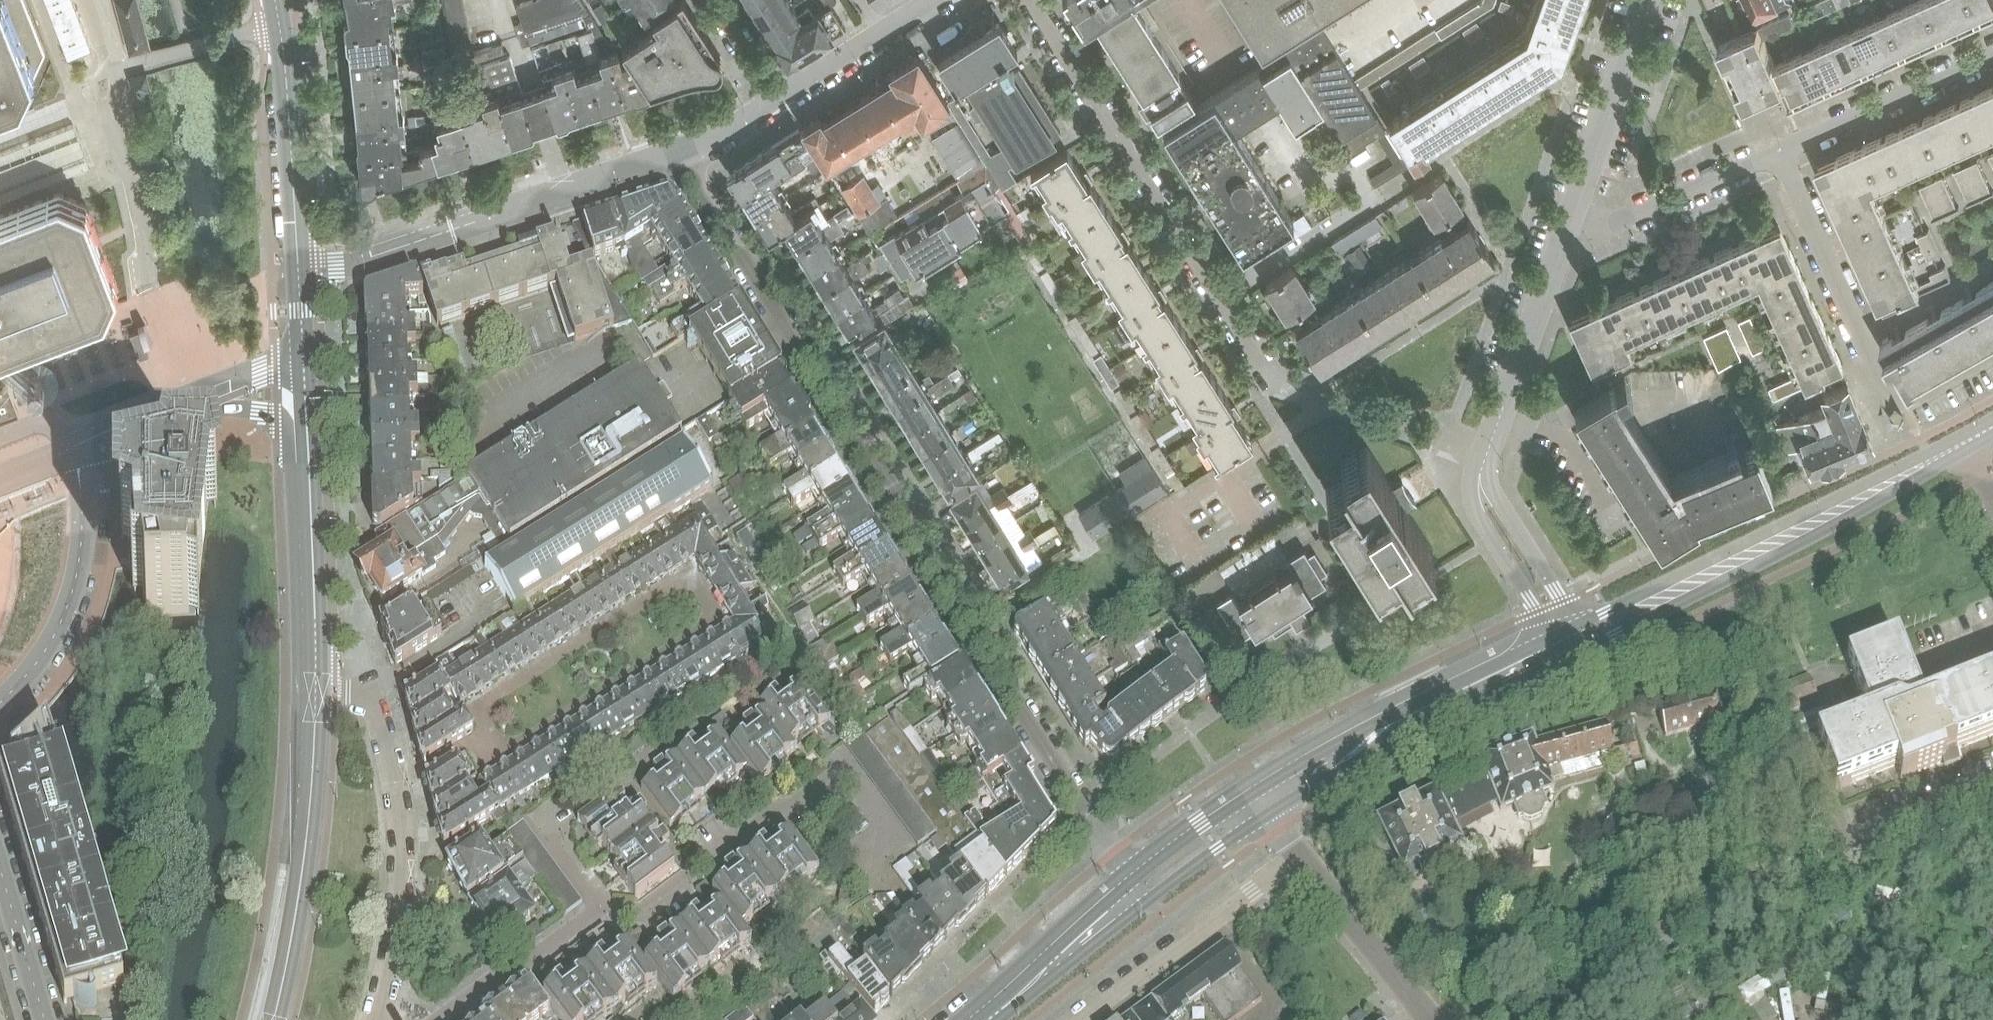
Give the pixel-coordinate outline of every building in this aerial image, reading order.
[(27,92),(44,51),(24,0),(0,0),(0,103),(27,92)] [(129,52),(149,46),(136,0),(115,0),(129,52)] [(388,28),(387,11),(390,11),(389,2),(370,6),(369,0),(347,0),(351,15),(349,15),(348,16),(346,16),(345,17),(345,18),(344,19),(344,21),(344,22),(345,31),(388,28)] [(516,4),(521,22),(514,24),(522,46),(565,32),(562,23),(588,14),(583,6),(579,10),(572,0),(531,0),(516,4)] [(630,58),(650,90),(650,89),(650,88),(650,87),(684,76),(688,75),(694,74),(698,73),(701,73),(706,72),(713,72),(716,71),(717,70),(718,70),(719,69),(720,68),(721,67),(721,65),(722,64),(722,62),(722,61),(721,59),(721,58),(720,56),(719,55),(683,0),(677,0),(652,16),(659,27),(655,29),(652,25),(638,34),(634,28),(618,39),(630,58)] [(644,16),(668,0),(632,0),(622,6),(623,8),(634,1),(644,16)] [(760,21),(775,11),(778,15),(792,6),(788,0),(761,0),(751,6),(760,21)] [(1091,19),(1121,0),(1079,0),(1091,19)] [(1131,0),(1121,0),(1091,19),(1156,121),(1192,98),(1131,0)] [(1320,27),(1303,0),(1221,0),(1261,63),(1320,27)] [(1320,27),(1362,0),(1303,0),(1320,27)] [(1481,0),(1434,30),(1354,80),(1359,89),(1492,6),(1494,0),(1481,0)] [(1513,4),(1500,0),(1497,9),(1510,13),(1513,4)] [(1580,0),(1579,0),(1537,0),(1532,15),(1570,28),(1580,0)] [(1753,23),(1776,13),(1775,11),(1770,0),(1742,0),(1753,23)] [(1775,11),(1799,0),(1770,0),(1775,11)] [(1830,11),(1825,0),(1820,0),(1816,2),(1822,14),(1830,11)] [(1830,11),(1838,7),(1834,0),(1825,0),(1830,11)] [(1925,0),(1921,0),(1887,15),(1904,55),(1942,38),(1925,0)] [(1980,21),(1970,0),(1925,0),(1942,38),(1980,21)] [(1992,15),(1992,0),(1970,0),(1980,21),(1992,15)] [(592,8),(602,23),(610,17),(600,2),(592,8)] [(1814,18),(1822,14),(1816,2),(1808,5),(1814,18)] [(465,13),(463,3),(445,6),(447,16),(465,13)] [(760,21),(773,41),(774,41),(803,23),(798,15),(792,6),(778,15),(775,11),(760,21)] [(803,23),(774,41),(773,41),(772,42),(784,60),(784,61),(791,63),(817,46),(845,29),(844,29),(830,6),(813,17),(803,23)] [(1801,20),(1810,15),(1807,7),(1797,12),(1801,20)] [(467,23),(465,13),(447,16),(449,26),(467,23)] [(1744,103),(1782,86),(1774,66),(1762,39),(1793,25),(1788,14),(1718,46),(1744,103)] [(623,101),(607,53),(598,56),(592,38),(603,35),(589,15),(583,17),(587,30),(578,33),(590,70),(588,71),(600,109),(623,101)] [(1570,28),(1532,15),(1525,34),(1558,61),(1570,28)] [(1867,72),(1904,55),(1887,15),(1849,32),(1867,72)] [(620,32),(610,17),(602,23),(611,38),(620,32)] [(1014,164),(1055,138),(1053,136),(1060,132),(1017,64),(1010,67),(1005,56),(1016,49),(999,22),(938,60),(955,87),(962,82),(973,99),(968,104),(975,115),(982,113),(1014,164)] [(451,36),(469,33),(467,23),(449,26),(451,36)] [(1483,34),(1476,23),(1462,31),(1469,43),(1483,34)] [(1320,27),(1162,128),(1241,253),(1292,220),(1234,130),(1278,102),(1295,128),(1322,111),(1339,138),(1342,136),(1351,150),(1375,134),(1384,128),(1375,115),(1320,27)] [(374,65),(391,64),(391,63),(398,62),(396,51),(390,51),(388,28),(345,31),(346,43),(348,46),(349,56),(373,54),(374,65)] [(1829,89),(1867,72),(1849,32),(1811,49),(1829,89)] [(470,39),(469,33),(451,36),(453,46),(471,42),(470,39)] [(1558,61),(1525,34),(1504,47),(1526,82),(1558,61)] [(579,116),(600,109),(588,71),(576,75),(572,65),(571,65),(563,39),(554,42),(579,116)] [(474,52),(471,42),(453,46),(455,56),(474,52)] [(501,42),(474,52),(455,56),(457,66),(504,52),(501,42)] [(557,81),(556,81),(543,85),(544,87),(556,124),(579,116),(554,42),(546,44),(554,70),(557,81)] [(422,59),(444,55),(443,47),(420,51),(422,59)] [(1475,66),(1497,100),(1526,82),(1504,47),(1475,66)] [(1791,106),(1829,89),(1811,49),(1774,66),(1782,86),(1791,106)] [(650,91),(650,90),(630,58),(620,61),(617,50),(607,53),(623,101),(636,96),(637,97),(647,94),(648,93),(649,92),(650,91)] [(393,89),(391,64),(374,65),(373,54),(349,56),(353,92),(393,89)] [(511,140),(534,132),(522,94),(509,54),(472,66),(483,98),(482,99),(489,119),(503,114),(511,140)] [(903,127),(917,118),(921,125),(949,107),(947,102),(917,54),(889,71),(893,77),(822,122),(819,117),(802,127),(827,166),(899,121),(903,127)] [(444,55),(422,59),(423,67),(446,63),(444,55)] [(1430,68),(1422,57),(1409,65),(1416,76),(1430,68)] [(1446,84),(1468,119),(1497,100),(1475,66),(1446,84)] [(145,73),(129,78),(136,101),(143,99),(141,90),(149,87),(145,73)] [(1396,90),(1388,78),(1380,83),(1388,95),(1396,90)] [(1417,103),(1439,137),(1468,119),(1446,84),(1417,103)] [(532,91),(522,94),(534,132),(543,128),(556,124),(544,87),(532,91)] [(1854,150),(1872,189),(1992,135),(1992,87),(1854,150)] [(380,126),(397,124),(403,123),(402,113),(396,113),(393,89),(353,92),(356,118),(379,115),(380,126)] [(949,107),(953,113),(960,108),(954,98),(947,102),(949,107)] [(470,153),(511,140),(503,114),(489,119),(482,99),(473,101),(475,109),(459,115),(470,153)] [(1157,121),(1161,126),(1195,104),(1192,99),(1157,121)] [(1413,163),(1426,154),(1422,148),(1439,137),(1417,103),(1387,122),(1413,163)] [(953,113),(949,107),(921,125),(957,181),(985,163),(959,122),(953,113)] [(953,113),(959,122),(966,118),(960,108),(953,113)] [(431,123),(430,114),(409,116),(410,125),(431,123)] [(400,149),(397,124),(380,126),(379,115),(356,118),(358,141),(357,144),(358,154),(398,149),(400,149)] [(470,153),(459,115),(437,122),(439,129),(434,130),(437,140),(430,143),(437,164),(470,153)] [(1384,128),(1375,134),(1392,162),(1369,177),(1375,186),(1407,165),(1384,128)] [(799,158),(811,150),(798,129),(736,168),(734,170),(733,171),(732,176),(732,177),(732,178),(732,179),(742,194),(799,158)] [(390,180),(437,164),(430,143),(418,147),(421,157),(404,158),(404,154),(399,155),(398,149),(358,154),(360,173),(358,179),(360,185),(364,188),(370,187),(375,183),(387,179),(390,180)] [(1013,165),(1003,147),(984,159),(987,164),(985,164),(1002,190),(1016,181),(1008,168),(1013,165)] [(1065,149),(1063,150),(1029,171),(1049,202),(1051,201),(1069,229),(1105,207),(1089,183),(1092,181),(1085,171),(1081,173),(1065,149)] [(742,194),(755,216),(783,199),(774,183),(797,167),(804,178),(821,167),(811,150),(799,158),(742,194)] [(1916,286),(1872,189),(1854,150),(1815,167),(1880,310),(1951,278),(1946,267),(1929,274),(1931,279),(1916,286)] [(1990,193),(1976,162),(1954,172),(1968,203),(1990,193)] [(1031,238),(985,164),(956,183),(961,192),(954,196),(948,186),(915,207),(921,218),(879,244),(900,278),(1003,214),(1022,244),(1031,238)] [(858,215),(879,201),(861,174),(840,188),(858,215)] [(1439,174),(1413,191),(1434,224),(1460,207),(1439,174)] [(1956,209),(1942,177),(1919,187),(1933,219),(1956,209)] [(833,185),(829,188),(833,194),(837,192),(833,185)] [(58,193),(0,215),(0,352),(104,312),(106,308),(117,283),(87,205),(58,193)] [(667,193),(612,211),(624,248),(643,236),(682,210),(673,195),(667,193)] [(884,198),(879,201),(858,215),(868,231),(895,214),(884,198)] [(768,236),(784,227),(809,210),(805,204),(791,212),(783,199),(755,216),(768,236)] [(811,209),(809,210),(784,227),(797,248),(844,218),(852,212),(848,206),(819,223),(811,209)] [(1036,220),(1027,206),(1019,211),(1028,225),(1036,220)] [(1103,283),(1138,260),(1126,241),(1129,240),(1123,229),(1120,231),(1105,207),(1069,229),(1082,250),(1072,257),(1082,274),(1093,267),(1103,283)] [(654,238),(666,257),(683,246),(679,239),(694,229),(682,210),(643,236),(624,248),(619,250),(626,273),(633,271),(635,277),(637,276),(654,266),(642,246),(654,238)] [(593,258),(619,250),(624,248),(612,211),(582,221),(593,258)] [(1375,215),(1332,243),(1339,254),(1382,226),(1375,215)] [(797,248),(810,269),(837,252),(828,238),(848,225),(844,218),(797,248)] [(1460,280),(1463,278),(1471,273),(1470,272),(1491,259),(1470,225),(1444,242),(1441,237),(1409,257),(1432,293),(1458,276),(1460,280)] [(1738,243),(1756,282),(1795,263),(1778,225),(1738,243)] [(683,246),(666,257),(672,267),(668,270),(671,275),(668,276),(664,270),(658,273),(654,266),(637,276),(642,283),(649,295),(710,256),(694,229),(679,239),(683,246)] [(1940,254),(1929,231),(1917,236),(1927,259),(1940,254)] [(556,286),(574,342),(631,323),(605,278),(597,281),(592,264),(570,271),(558,236),(546,240),(546,239),(545,240),(517,249),(519,255),(465,273),(463,266),(445,272),(445,273),(422,280),(437,325),(556,286)] [(1625,341),(1756,282),(1738,243),(1607,302),(1620,331),(1625,341)] [(1358,245),(1347,253),(1359,271),(1370,263),(1358,245)] [(810,269),(823,290),(864,264),(873,259),(881,271),(890,265),(882,252),(873,257),(869,251),(860,257),(845,265),(837,252),(810,269)] [(1028,257),(1032,265),(1040,260),(1035,252),(1028,257)] [(683,285),(695,303),(712,293),(708,286),(723,277),(710,256),(649,295),(657,307),(674,296),(672,292),(683,285)] [(1401,317),(1405,314),(1411,311),(1408,307),(1432,293),(1409,257),(1352,293),(1375,329),(1399,314),(1401,317)] [(1032,265),(1037,272),(1045,267),(1040,260),(1032,265)] [(1842,368),(1795,263),(1756,282),(1798,374),(1767,388),(1772,400),(1842,368)] [(823,290),(835,310),(863,293),(854,279),(868,271),(864,264),(823,290)] [(1037,272),(1042,280),(1050,275),(1045,267),(1037,272)] [(1293,267),(1265,285),(1286,318),(1314,300),(1293,267)] [(1144,346),(1179,324),(1164,300),(1166,298),(1160,288),(1157,290),(1145,271),(1110,293),(1144,346)] [(1042,280),(1047,287),(1055,282),(1054,281),(1050,275),(1042,280)] [(418,297),(418,307),(425,306),(416,276),(368,292),(367,293),(366,293),(365,295),(364,296),(364,297),(364,298),(364,313),(404,312),(403,298),(418,297)] [(707,325),(716,339),(748,318),(723,277),(708,286),(712,293),(695,303),(707,324),(707,325)] [(1061,277),(1054,281),(1055,282),(1058,288),(1065,283),(1061,277)] [(1059,290),(1058,288),(1055,282),(1047,287),(1052,295),(1059,290)] [(1895,337),(1880,346),(1902,386),(1992,335),(1992,282),(1895,337)] [(1052,295),(1057,302),(1064,297),(1059,290),(1052,295)] [(863,293),(835,310),(848,331),(890,306),(885,299),(872,307),(863,293)] [(1342,354),(1348,350),(1351,349),(1349,345),(1375,329),(1352,293),(1322,312),(1324,317),(1297,334),(1318,368),(1342,353),(1342,354)] [(1069,305),(1064,297),(1057,302),(1062,310),(1069,305)] [(1629,351),(1625,341),(1620,331),(1607,302),(1568,320),(1590,369),(1629,351)] [(405,327),(404,312),(364,313),(365,326),(367,328),(367,339),(414,337),(423,337),(424,346),(440,347),(434,326),(423,326),(423,333),(414,333),(414,326),(405,327)] [(1080,322),(1076,315),(1068,320),(1072,327),(1080,322)] [(1751,353),(1763,348),(1748,316),(1737,321),(1751,353)] [(667,317),(645,327),(652,341),(673,331),(667,317)] [(781,370),(771,354),(748,318),(716,339),(707,325),(690,336),(730,402),(777,373),(781,370)] [(1080,322),(1072,327),(1077,335),(1085,329),(1080,322)] [(855,342),(869,364),(897,346),(884,324),(855,342)] [(1144,346),(1180,405),(1216,382),(1201,358),(1203,357),(1197,346),(1194,348),(1179,324),(1144,346)] [(1717,369),(1740,358),(1725,326),(1702,337),(1717,369)] [(916,334),(912,327),(900,334),(904,341),(916,334)] [(1085,329),(1077,335),(1081,342),(1089,336),(1085,329)] [(140,330),(130,334),(138,355),(148,352),(140,330)] [(1668,330),(1657,335),(1662,347),(1674,342),(1668,330)] [(1081,342),(1086,349),(1094,343),(1089,336),(1081,342)] [(368,362),(368,365),(406,363),(405,347),(415,347),(414,337),(367,339),(365,339),(365,340),(367,340),(367,350),(366,353),(366,359),(368,362)] [(649,341),(645,344),(654,357),(657,355),(649,341)] [(1094,343),(1086,349),(1090,356),(1098,350),(1094,343)] [(869,364),(882,385),(910,368),(897,346),(869,364)] [(1762,350),(1752,354),(1760,370),(1769,366),(1762,350)] [(1098,367),(1106,362),(1101,355),(1093,360),(1098,367)] [(1106,362),(1098,367),(1102,374),(1110,369),(1106,362)] [(369,378),(369,384),(369,389),(416,388),(416,377),(406,378),(406,363),(368,365),(368,366),(366,368),(367,375),(369,378)] [(1122,365),(1113,371),(1119,380),(1128,374),(1122,365)] [(596,488),(681,433),(640,367),(554,421),(468,474),(510,542),(596,488)] [(910,368),(882,385),(895,407),(934,383),(928,373),(917,379),(910,368)] [(949,379),(960,373),(957,368),(947,375),(949,379)] [(1114,376),(1110,369),(1102,374),(1106,381),(1114,376)] [(734,415),(739,423),(788,392),(777,373),(730,402),(737,413),(734,415)] [(895,407),(908,428),(937,410),(929,398),(952,384),(947,375),(934,383),(895,407)] [(1119,383),(1114,376),(1106,381),(1111,388),(1119,383)] [(1595,393),(1574,407),(1573,407),(1589,432),(1629,495),(1631,499),(1635,503),(1635,504),(1642,514),(1659,541),(1677,529),(1675,526),(1684,520),(1686,523),(1696,517),(1695,513),(1769,483),(1770,483),(1755,446),(1755,445),(1754,445),(1753,446),(1739,452),(1668,481),(1666,477),(1614,396),(1619,393),(1625,389),(1629,386),(1623,376),(1608,386),(1608,385),(1595,393)] [(369,389),(370,413),(408,412),(407,399),(428,398),(427,395),(448,394),(447,377),(427,378),(427,388),(416,388),(369,389)] [(19,406),(8,379),(0,382),(0,413),(19,406)] [(1231,406),(1216,382),(1180,405),(1199,434),(1185,443),(1190,451),(1202,444),(1216,466),(1252,443),(1236,418),(1240,415),(1234,405),(1231,406)] [(1838,453),(1869,440),(1859,418),(1858,418),(1844,384),(1822,393),(1827,405),(1776,426),(1786,450),(1800,444),(1809,465),(1819,461),(1821,465),(1839,457),(1838,453)] [(1125,394),(1121,387),(1113,392),(1118,399),(1125,394)] [(970,389),(962,394),(968,403),(976,398),(970,389)] [(801,412),(788,392),(739,423),(744,431),(767,418),(773,428),(801,412)] [(1125,394),(1118,399),(1123,406),(1130,401),(1125,394)] [(1135,409),(1130,401),(1123,406),(1127,413),(1135,409)] [(1144,409),(1138,413),(1147,425),(1153,421),(1144,409)] [(922,450),(950,432),(937,410),(908,428),(922,450)] [(408,412),(370,413),(370,438),(418,436),(417,428),(408,428),(408,412)] [(764,462),(813,431),(801,412),(773,428),(780,439),(757,452),(764,462)] [(1142,420),(1137,413),(1129,418),(1134,425),(1142,420)] [(696,423),(708,443),(718,437),(706,417),(696,423)] [(971,419),(962,425),(967,432),(976,427),(971,419)] [(1142,420),(1134,425),(1138,432),(1146,427),(1142,420)] [(1146,427),(1138,432),(1143,439),(1151,434),(1146,427)] [(448,443),(448,428),(429,428),(430,443),(448,443)] [(790,456),(797,467),(824,450),(813,431),(764,462),(768,470),(790,456)] [(922,450),(935,471),(963,454),(950,432),(922,450)] [(963,454),(935,471),(948,494),(977,476),(969,462),(981,455),(979,452),(1002,438),(998,432),(963,454)] [(1151,434),(1143,439),(1147,446),(1155,441),(1151,434)] [(371,463),(410,462),(409,448),(418,447),(418,436),(370,438),(371,463)] [(669,517),(707,493),(713,490),(685,445),(679,449),(486,569),(514,613),(569,579),(575,576),(579,573),(599,560),(606,556),(613,551),(654,526),(669,517)] [(1154,458),(1162,452),(1158,445),(1150,450),(1154,458)] [(1403,505),(1410,498),(1409,496),(1407,494),(1405,491),(1404,489),(1403,486),(1394,490),(1365,445),(1363,446),(1364,448),(1343,462),(1342,460),(1340,461),(1349,476),(1328,489),(1327,487),(1325,488),(1375,568),(1377,567),(1376,565),(1397,551),(1406,566),(1409,565),(1407,563),(1428,549),(1430,552),(1432,550),(1403,505)] [(719,452),(729,468),(738,463),(728,446),(719,452)] [(787,501),(837,470),(824,450),(797,467),(804,477),(781,491),(787,501)] [(1154,458),(1159,465),(1167,460),(1162,452),(1154,458)] [(1138,515),(1168,496),(1144,456),(1118,473),(1124,484),(1078,513),(1093,537),(1135,510),(1138,515)] [(1167,460),(1159,465),(1163,472),(1171,467),(1167,460)] [(372,488),(410,487),(420,487),(419,477),(410,477),(410,462),(371,463),(372,488)] [(813,493),(820,504),(848,488),(837,470),(787,501),(791,507),(813,493)] [(1171,483),(1178,478),(1174,471),(1166,476),(1171,483)] [(438,479),(439,490),(451,482),(451,472),(435,472),(435,479),(438,479)] [(500,548),(510,542),(468,474),(411,510),(381,529),(383,532),(375,537),(384,550),(360,565),(362,568),(360,570),(360,572),(361,574),(362,576),(363,578),(367,582),(369,581),(383,602),(436,569),(432,563),(445,555),(441,548),(444,546),(470,515),(474,519),(482,519),(500,548)] [(728,485),(736,495),(744,490),(749,498),(756,493),(744,474),(728,485)] [(1171,483),(1175,491),(1183,486),(1178,478),(1171,483)] [(1031,480),(1008,495),(1013,502),(1036,487),(1031,480)] [(951,501),(964,522),(989,507),(976,485),(951,501)] [(373,534),(381,529),(411,510),(410,487),(372,488),(373,534)] [(859,507),(848,488),(820,504),(827,515),(805,529),(810,538),(859,507)] [(1013,502),(1004,488),(990,496),(999,510),(1013,502)] [(132,544),(132,546),(135,567),(137,577),(137,579),(141,580),(143,594),(146,615),(194,615),(204,530),(198,529),(199,496),(179,492),(177,503),(169,504),(161,506),(157,507),(150,508),(144,510),(144,526),(138,526),(138,543),(132,544)] [(1306,500),(1303,493),(1296,497),(1300,503),(1306,500)] [(661,538),(679,567),(695,557),(687,544),(704,534),(716,527),(706,510),(702,504),(690,512),(694,517),(676,528),(669,517),(654,526),(661,538)] [(964,522),(977,543),(1002,528),(989,507),(964,522)] [(874,530),(862,511),(813,541),(818,549),(840,536),(846,547),(874,530)] [(1053,524),(1034,538),(1038,543),(1057,530),(1053,524)] [(687,544),(695,557),(706,574),(726,561),(721,554),(718,556),(715,550),(720,547),(719,542),(723,539),(721,535),(716,527),(704,534),(687,544)] [(977,543),(990,564),(1015,549),(1002,528),(977,543)] [(1038,543),(1034,538),(1028,529),(1016,538),(1025,552),(1038,543)] [(746,530),(736,536),(746,551),(756,545),(746,530)] [(836,579),(885,549),(874,530),(846,547),(854,559),(832,572),(836,579)] [(679,567),(661,538),(645,548),(662,578),(679,567)] [(761,543),(747,552),(759,571),(772,562),(761,543)] [(662,578),(645,548),(629,558),(647,587),(662,578)] [(870,584),(897,568),(885,549),(836,579),(841,588),(864,574),(870,584)] [(1028,571),(1015,549),(990,564),(1004,586),(1028,571)] [(1295,625),(1310,616),(1301,602),(1311,596),(1309,593),(1325,584),(1320,577),(1326,573),(1313,552),(1307,556),(1302,549),(1284,560),(1290,569),(1278,577),(1275,572),(1247,590),(1250,595),(1238,602),(1231,592),(1213,603),(1238,641),(1267,623),(1273,633),(1292,621),(1295,625)] [(606,556),(631,597),(647,587),(629,558),(621,563),(613,551),(606,556)] [(575,576),(600,616),(631,597),(606,556),(599,560),(607,572),(586,585),(579,573),(575,576)] [(706,574),(715,589),(744,572),(734,556),(726,561),(706,574)] [(897,568),(870,584),(877,596),(855,610),(859,617),(909,586),(897,568)] [(775,578),(769,569),(762,573),(768,583),(775,578)] [(744,572),(715,589),(725,606),(743,595),(751,608),(757,604),(757,605),(758,607),(764,603),(744,572)] [(566,597),(584,627),(600,616),(575,576),(569,579),(577,591),(566,597)] [(909,586),(859,617),(865,626),(887,613),(893,622),(920,605),(909,586)] [(800,596),(795,587),(789,592),(794,600),(800,596)] [(1109,636),(1081,590),(1073,595),(1101,641),(1109,636)] [(725,606),(733,618),(735,622),(744,636),(762,624),(752,608),(757,605),(757,604),(751,608),(743,595),(725,606)] [(550,607),(568,636),(584,627),(566,597),(550,607)] [(380,623),(395,667),(397,666),(442,638),(427,614),(418,600),(380,623)] [(920,605),(893,622),(900,634),(878,647),(883,656),(932,625),(920,605)] [(1016,638),(1027,656),(1058,637),(1054,630),(1065,622),(1055,605),(1015,630),(1016,638)] [(804,606),(789,614),(798,630),(813,622),(804,606)] [(534,617),(552,647),(568,636),(550,607),(534,617)] [(503,637),(521,666),(537,656),(519,627),(512,614),(494,626),(501,638),(503,637)] [(1167,622),(1162,615),(1145,625),(1149,633),(1167,622)] [(519,627),(537,656),(552,647),(534,617),(519,627)] [(744,636),(735,622),(720,631),(738,660),(771,640),(762,624),(744,636)] [(811,625),(800,631),(808,644),(818,638),(811,625)] [(932,625),(883,656),(888,664),(910,650),(917,661),(944,645),(932,625)] [(1147,643),(1139,630),(1119,643),(1134,666),(1141,661),(1134,651),(1147,643)] [(738,660),(720,631),(688,651),(706,681),(738,660)] [(471,657),(490,686),(505,676),(487,647),(486,647),(479,636),(472,640),(479,652),(471,657)] [(487,647),(505,676),(521,666),(503,637),(501,638),(487,647)] [(1027,656),(1042,680),(1073,660),(1058,637),(1027,656)] [(1814,740),(1834,791),(1850,785),(1850,784),(1894,767),(1900,780),(1943,763),(1940,756),(1945,754),(1946,755),(1955,751),(1954,751),(1992,736),(1992,678),(1935,701),(1934,700),(1932,701),(1932,702),(1922,706),(1923,705),(1923,704),(1923,703),(1923,702),(1923,701),(1922,700),(1921,699),(1920,699),(1919,699),(1918,699),(1916,695),(1918,695),(1902,654),(1897,642),(1896,638),(1874,647),(1867,650),(1845,659),(1848,667),(1851,674),(1852,674),(1869,719),(1830,734),(1814,740)] [(1111,640),(1104,644),(1115,663),(1108,667),(1113,674),(1127,665),(1111,640)] [(811,649),(823,668),(825,667),(832,662),(835,661),(822,641),(811,649)] [(944,645),(917,661),(924,673),(902,687),(906,694),(956,664),(944,645)] [(1163,658),(1171,671),(1174,669),(1194,696),(1203,691),(1205,683),(1182,646),(1163,658)] [(706,681),(688,651),(671,662),(690,691),(706,681)] [(474,695),(456,666),(448,654),(431,665),(451,696),(457,706),(474,695)] [(490,686),(471,657),(456,666),(474,695),(490,686)] [(1087,684),(1073,660),(1042,680),(1056,703),(1087,684)] [(690,691),(671,662),(655,672),(674,701),(690,691)] [(832,662),(825,667),(830,674),(837,669),(832,662)] [(404,697),(411,720),(443,701),(451,696),(431,665),(425,669),(431,680),(404,697)] [(966,679),(958,667),(923,688),(931,700),(938,695),(945,707),(977,688),(972,680),(966,679)] [(1195,698),(1194,696),(1174,669),(1171,671),(1152,685),(1173,715),(1195,698)] [(674,701),(655,672),(641,681),(659,710),(674,701)] [(842,680),(839,674),(832,678),(836,684),(842,680)] [(659,710),(641,681),(625,690),(643,720),(659,710)] [(760,708),(766,716),(792,750),(830,721),(829,719),(834,715),(822,700),(817,703),(802,683),(783,698),(776,688),(767,695),(770,700),(760,708)] [(854,685),(841,694),(856,716),(871,705),(856,683),(854,685)] [(1056,703),(1071,727),(1090,715),(1102,707),(1087,684),(1056,703)] [(1173,715),(1152,685),(1128,702),(1128,704),(1150,733),(1173,715)] [(946,725),(952,735),(987,714),(980,703),(983,698),(977,688),(945,707),(954,720),(946,725)] [(650,731),(643,720),(625,690),(609,700),(593,711),(611,740),(627,730),(634,725),(641,737),(650,731)] [(1723,721),(1723,720),(1716,694),(1661,708),(1658,709),(1665,737),(1723,721)] [(411,720),(417,744),(455,720),(443,701),(411,720)] [(1107,718),(1108,724),(1127,750),(1150,733),(1128,704),(1128,702),(1107,718)] [(904,736),(912,730),(897,709),(889,715),(904,736)] [(611,740),(593,711),(577,720),(596,750),(611,740)] [(951,852),(962,867),(962,866),(986,900),(1005,880),(953,807),(951,808),(882,711),(857,728),(859,731),(842,744),(917,846),(936,832),(946,845),(951,852)] [(717,731),(729,723),(723,714),(711,722),(711,723),(717,731)] [(967,742),(974,753),(1005,734),(1000,726),(993,724),(987,714),(952,735),(959,747),(967,742)] [(1084,747),(1089,743),(1101,729),(1090,715),(1071,727),(1084,747)] [(1739,717),(1741,725),(1750,723),(1748,715),(1739,717)] [(417,744),(422,764),(425,762),(473,732),(463,716),(455,721),(455,720),(417,744)] [(732,749),(748,771),(761,788),(789,767),(786,762),(796,754),(792,750),(766,716),(756,724),(752,719),(743,726),(750,735),(732,749)] [(596,750),(577,720),(562,730),(580,759),(596,750)] [(1484,769),(1437,794),(1453,826),(1498,804),(1501,811),(1513,806),(1518,819),(1522,817),(1523,819),(1529,822),(1540,818),(1542,812),(1541,810),(1546,808),(1541,795),(1553,790),(1551,783),(1563,779),(1562,778),(1609,765),(1609,766),(1610,766),(1607,754),(1613,752),(1605,723),(1535,742),(1532,735),(1479,756),(1484,769)] [(1108,724),(1101,729),(1089,743),(1106,760),(1114,760),(1127,750),(1108,724)] [(17,767),(0,772),(0,784),(5,802),(14,831),(22,860),(31,889),(39,917),(47,946),(56,974),(64,1002),(65,1004),(72,1002),(123,987),(123,985),(115,957),(106,928),(98,900),(89,871),(64,785),(56,756),(47,727),(47,725),(11,759),(12,760),(13,759),(14,758),(14,757),(15,757),(23,749),(23,750),(22,751),(25,759),(25,760),(25,762),(25,763),(24,764),(23,765),(22,766),(21,766),(20,767),(18,767),(17,767)] [(580,759),(562,730),(546,740),(564,769),(580,759)] [(912,730),(904,736),(919,757),(927,751),(912,730)] [(693,737),(684,744),(688,749),(677,757),(707,796),(718,788),(721,792),(748,771),(732,749),(719,732),(700,747),(693,737)] [(1011,744),(1005,734),(974,753),(982,766),(966,777),(967,779),(946,793),(952,801),(964,794),(1015,759),(1009,749),(1011,744)] [(546,740),(514,760),(533,789),(555,775),(563,788),(571,783),(563,770),(564,769),(546,740)] [(1635,746),(1622,749),(1626,761),(1638,758),(1635,746)] [(456,759),(457,761),(459,764),(466,759),(464,755),(456,759)] [(922,760),(935,778),(942,773),(929,755),(922,760)] [(696,804),(707,796),(677,757),(666,765),(663,760),(653,767),(660,777),(642,791),(671,830),(700,809),(696,804)] [(994,798),(1003,792),(1027,782),(1033,778),(1020,758),(1016,760),(1015,759),(964,794),(968,801),(987,789),(994,798)] [(533,789),(514,760),(497,770),(523,810),(527,808),(520,797),(533,789)] [(429,779),(426,781),(432,803),(469,781),(459,764),(457,761),(429,779)] [(523,810),(497,770),(480,781),(489,796),(498,810),(515,800),(522,811),(523,810)] [(469,781),(432,803),(438,826),(477,801),(467,784),(470,782),(469,781)] [(1055,828),(1027,782),(1003,792),(1038,845),(1055,828)] [(1462,843),(1453,826),(1437,794),(1435,789),(1413,801),(1413,800),(1399,807),(1399,808),(1377,819),(1407,879),(1421,872),(1418,865),(1462,843)] [(1011,822),(1001,828),(1022,862),(1038,845),(1003,792),(994,798),(1011,822)] [(613,857),(651,828),(642,817),(647,814),(640,805),(631,812),(617,793),(579,822),(600,850),(604,846),(613,857)] [(477,801),(438,826),(444,847),(490,819),(497,830),(506,823),(498,810),(489,796),(478,803),(477,801)] [(1005,880),(1022,862),(1001,828),(988,837),(982,828),(983,827),(975,815),(964,800),(953,807),(1005,880)] [(519,816),(502,828),(507,834),(523,822),(519,816)] [(514,853),(524,866),(545,852),(524,824),(504,839),(506,842),(490,853),(481,840),(447,862),(448,863),(446,867),(450,873),(454,874),(466,900),(504,874),(497,865),(514,853)] [(664,836),(663,837),(659,839),(651,828),(613,857),(621,868),(616,871),(637,899),(675,871),(661,852),(670,845),(664,836)] [(759,851),(748,860),(778,899),(789,891),(792,895),(820,874),(791,835),(772,849),(765,840),(756,847),(759,851)] [(931,841),(939,852),(945,847),(937,836),(931,841)] [(694,857),(700,853),(699,851),(693,844),(688,848),(694,857)] [(694,857),(688,848),(685,850),(682,853),(688,861),(689,861),(694,857)] [(564,919),(585,904),(545,852),(524,866),(471,905),(497,942),(535,915),(519,893),(536,882),(564,919)] [(723,906),(743,932),(770,912),(767,907),(778,899),(748,860),(738,868),(734,863),(725,870),(732,879),(713,893),(723,906)] [(947,942),(966,921),(944,891),(933,900),(930,895),(926,898),(908,874),(915,869),(908,860),(894,870),(923,909),(947,942)] [(944,891),(966,921),(986,900),(962,866),(962,867),(951,874),(954,879),(942,887),(944,891)] [(707,895),(711,892),(705,884),(701,887),(707,895)] [(696,891),(702,899),(707,895),(701,887),(696,891)] [(840,891),(839,902),(844,908),(856,899),(847,887),(840,891)] [(910,921),(934,955),(947,942),(923,909),(912,917),(895,894),(894,895),(877,898),(887,912),(894,907),(906,924),(910,921)] [(693,923),(682,931),(711,970),(722,961),(725,966),(753,945),(743,932),(723,906),(705,920),(698,911),(689,917),(693,923)] [(840,930),(849,942),(857,936),(848,923),(847,924),(841,916),(831,923),(837,932),(840,930)] [(537,923),(525,932),(532,941),(543,932),(537,923)] [(888,944),(913,978),(931,958),(906,924),(896,931),(899,936),(888,944)] [(529,985),(541,1003),(545,1000),(560,1019),(608,1019),(623,1009),(626,1013),(620,1017),(623,1019),(625,1019),(646,1005),(649,1010),(654,1007),(647,997),(658,989),(618,934),(613,937),(606,928),(529,985)] [(645,939),(638,930),(633,935),(639,943),(645,939)] [(700,978),(711,970),(682,931),(671,939),(667,934),(658,941),(665,950),(646,965),(675,1003),(703,982),(700,978)] [(633,947),(639,943),(633,935),(627,939),(633,947)] [(1519,942),(1506,943),(1507,954),(1520,952),(1519,942)] [(864,960),(893,999),(913,978),(888,944),(887,944),(890,947),(879,956),(875,951),(864,960)] [(1124,1019),(1179,1019),(1176,1016),(1197,1001),(1205,1012),(1211,1008),(1220,1019),(1235,1019),(1261,1001),(1239,970),(1240,969),(1224,947),(1124,1019)] [(843,977),(874,1017),(890,1001),(865,968),(856,976),(838,953),(830,959),(828,956),(817,965),(833,985),(843,977)] [(745,979),(735,986),(741,994),(750,986),(745,979)] [(520,1019),(554,1019),(541,1003),(529,985),(519,992),(516,991),(508,998),(508,1001),(507,1002),(520,1019)] [(742,1014),(735,1013),(726,1019),(748,1019),(768,1005),(768,1006),(777,999),(771,991),(742,1014)] [(484,1018),(486,1019),(520,1019),(507,1002),(484,1018)] [(862,1010),(859,1013),(852,1005),(833,1019),(871,1019),(862,1010)]
